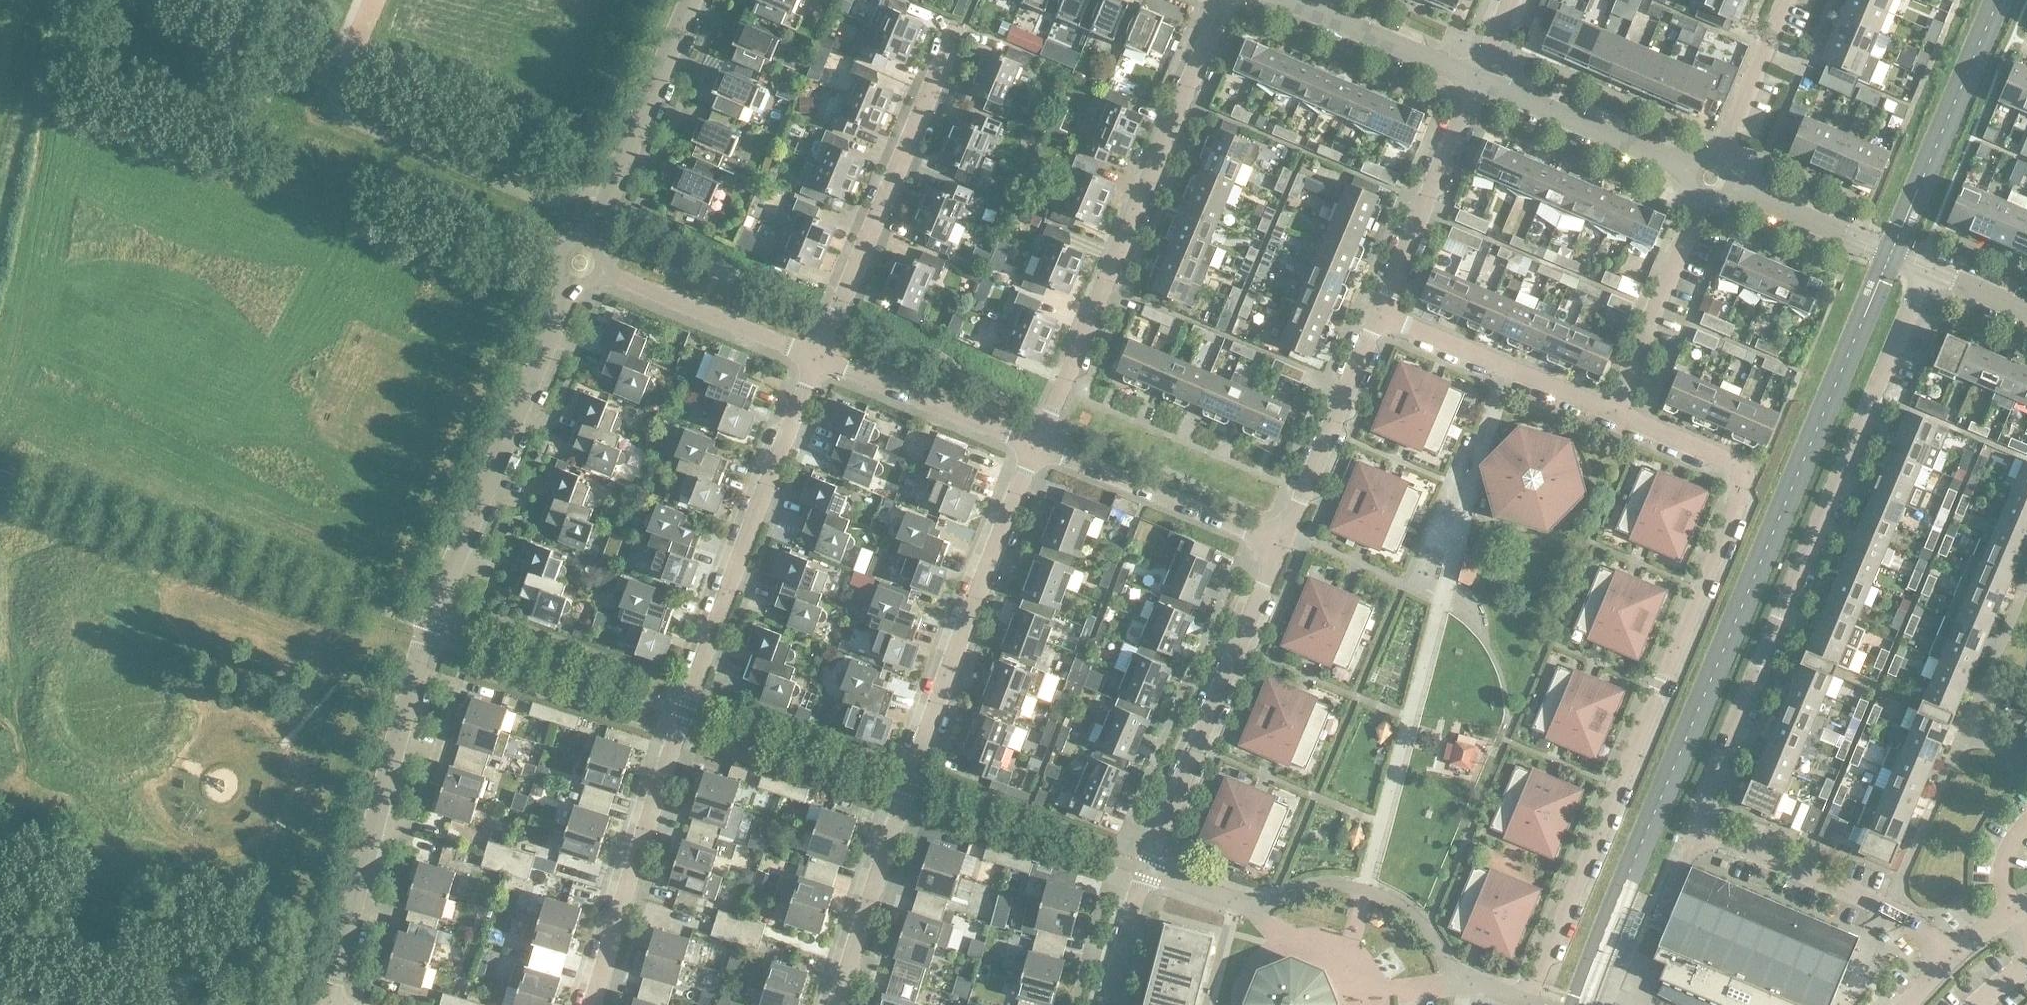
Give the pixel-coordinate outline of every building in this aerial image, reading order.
[(752,12),(796,30),(802,16),(791,12),(796,0),(757,0),(752,12)] [(835,9),(848,14),(851,6),(850,2),(845,0),(839,0),(835,9)] [(877,28),(913,43),(921,23),(901,14),(905,3),(899,0),(881,0),(878,6),(885,9),(877,28)] [(952,14),(961,18),(967,3),(959,0),(958,0),(952,14)] [(1021,3),(1022,4),(1023,2),(1044,11),(1047,6),(1058,11),(1059,11),(1063,0),(1022,0),(1021,3)] [(1059,11),(1058,11),(1055,18),(1057,18),(1057,17),(1078,26),(1081,20),(1092,25),(1093,25),(1104,0),(1063,0),(1059,11)] [(1093,25),(1092,25),(1089,32),(1091,33),(1092,31),(1113,40),(1115,35),(1127,39),(1127,40),(1139,13),(1138,12),(1127,7),(1129,2),(1124,0),(1104,0),(1093,25)] [(1430,3),(1453,13),(1458,0),(1431,0),(1430,3)] [(1564,59),(1579,23),(1557,13),(1562,3),(1554,0),(1549,0),(1538,26),(1539,26),(1542,21),(1551,25),(1541,50),(1564,59)] [(1694,17),(1728,31),(1728,30),(1721,27),(1725,17),(1736,21),(1745,0),(1701,0),(1694,17)] [(1859,0),(1847,0),(1840,17),(1877,32),(1886,11),(1859,0)] [(1886,11),(1891,0),(1859,0),(1886,11)] [(1141,5),(1138,12),(1139,13),(1127,40),(1127,39),(1124,47),(1125,47),(1126,46),(1147,55),(1149,49),(1162,55),(1174,27),(1161,22),(1163,16),(1157,14),(1142,8),(1143,6),(1141,5)] [(1663,10),(1650,5),(1646,13),(1659,18),(1663,10)] [(1685,19),(1673,14),(1669,23),(1681,28),(1685,19)] [(1877,32),(1840,17),(1831,38),(1868,53),(1877,32)] [(1697,24),(1685,19),(1681,28),(1693,33),(1697,24)] [(1932,19),(1928,29),(1939,34),(1943,23),(1932,19)] [(741,23),(734,38),(732,44),(737,47),(732,60),(759,71),(765,58),(770,61),(779,39),(781,40),(781,39),(740,21),(739,23),(741,23)] [(1002,21),(997,33),(1006,37),(1011,25),(1002,21)] [(1601,32),(1579,23),(1564,59),(1586,69),(1601,32)] [(870,25),(862,44),(857,56),(883,67),(888,56),(904,63),(913,43),(877,28),(870,25)] [(1939,34),(1928,29),(1924,39),(1935,44),(1939,34)] [(1623,41),(1601,32),(1586,69),(1608,78),(1623,41)] [(823,35),(820,43),(832,48),(835,41),(823,35)] [(1252,79),(1255,80),(1269,48),(1246,38),(1232,70),(1233,70),(1232,75),(1252,79)] [(1879,58),(1868,53),(1831,38),(1822,59),(1836,65),(1831,76),(1843,81),(1855,85),(1857,80),(1868,85),(1879,58)] [(1646,50),(1623,41),(1608,78),(1630,87),(1646,50)] [(1919,50),(1904,44),(1897,62),(1911,68),(1919,50)] [(1031,56),(1009,47),(1005,58),(984,49),(975,69),(1011,84),(1019,65),(1026,68),(1031,56)] [(1291,57),(1269,48),(1255,80),(1258,81),(1275,94),(1291,57)] [(1668,60),(1646,50),(1630,87),(1652,97),(1668,60)] [(1915,61),(1926,65),(1930,55),(1919,50),(1915,61)] [(1313,67),(1291,57),(1275,94),(1276,95),(1276,94),(1296,98),(1297,97),(1299,99),(1313,67)] [(1690,69),(1668,60),(1652,97),(1674,106),(1690,69)] [(856,77),(848,96),(884,111),(893,91),(872,82),(877,71),(855,62),(849,74),(856,77)] [(2014,62),(1998,100),(2020,109),(2026,91),(2026,68),(2014,62)] [(1335,76),(1313,67),(1299,99),(1302,100),(1319,112),(1319,113),(1335,76)] [(1712,78),(1690,69),(1674,106),(1697,116),(1708,91),(1718,95),(1715,101),(1716,101),(1728,73),(1716,68),(1712,78)] [(720,71),(714,86),(711,92),(717,95),(711,108),(739,120),(744,106),(750,109),(750,108),(757,111),(763,109),(769,95),(767,89),(761,87),(719,69),(719,71),(720,71)] [(1011,84),(975,69),(967,90),(987,98),(983,109),(1005,119),(1010,107),(1003,104),(1011,84)] [(810,70),(807,78),(819,83),(822,75),(810,70)] [(1357,85),(1335,76),(1319,113),(1320,113),(1341,116),(1344,117),(1357,85)] [(1843,81),(1831,76),(1826,87),(1838,92),(1843,81)] [(1379,95),(1357,85),(1344,117),(1346,118),(1346,119),(1363,131),(1363,132),(1364,132),(1379,95)] [(1106,102),(1098,121),(1134,136),(1143,116),(1122,107),(1127,96),(1105,87),(1100,99),(1106,102)] [(1855,98),(1865,103),(1869,92),(1859,87),(1855,98)] [(1880,96),(1869,92),(1865,103),(1875,107),(1880,96)] [(1401,104),(1379,95),(1364,132),(1364,131),(1385,135),(1388,136),(1401,104)] [(884,111),(848,96),(840,115),(833,112),(828,124),(855,136),(859,124),(876,131),(884,111)] [(812,98),(799,99),(800,115),(813,114),(812,98)] [(1892,114),(1903,119),(1908,108),(1897,103),(1892,114)] [(1424,113),(1401,104),(1388,136),(1391,137),(1390,137),(1407,149),(1410,145),(1411,146),(1424,113)] [(1235,105),(1230,116),(1239,120),(1243,108),(1235,105)] [(1054,106),(1042,135),(1061,143),(1065,133),(1057,130),(1065,110),(1054,106)] [(1252,112),(1243,108),(1239,120),(1247,123),(1252,112)] [(983,153),(987,141),(991,134),(998,136),(1003,124),(976,113),(971,124),(955,117),(947,138),(983,153)] [(1259,115),(1255,126),(1261,128),(1265,118),(1259,115)] [(1788,154),(1809,163),(1825,125),(1804,116),(1788,154)] [(700,120),(694,134),(691,141),(697,143),(691,156),(733,174),(738,161),(729,157),(738,136),(740,136),(741,135),(699,117),(698,119),(700,120)] [(1029,118),(1024,129),(1039,135),(1044,124),(1029,118)] [(1223,120),(1219,129),(1235,135),(1238,127),(1223,120)] [(1134,136),(1098,121),(1090,140),(1083,137),(1078,150),(1100,159),(1105,148),(1126,157),(1134,136)] [(1275,125),(1271,134),(1283,138),(1286,130),(1275,125)] [(1846,134),(1825,125),(1809,163),(1815,165),(1814,167),(1830,173),(1846,134)] [(1997,132),(1986,127),(1982,138),(1993,142),(1997,132)] [(1203,146),(1242,163),(1252,167),(1254,161),(1257,161),(1260,154),(1258,152),(1261,146),(1235,135),(1219,129),(1216,137),(1212,135),(1208,136),(1203,146)] [(828,145),(819,164),(855,179),(864,159),(843,150),(848,139),(826,130),(821,142),(828,145)] [(1298,134),(1286,130),(1283,138),(1294,143),(1298,134)] [(1867,143),(1846,134),(1830,173),(1845,180),(1846,178),(1852,180),(1867,143)] [(983,153),(947,138),(938,158),(959,167),(954,178),(976,187),(981,175),(974,172),(983,153)] [(1493,181),(1496,182),(1510,150),(1487,140),(1474,172),(1473,177),(1493,181)] [(1889,152),(1867,143),(1852,180),(1873,190),(1889,152)] [(1990,148),(1980,143),(1975,154),(1986,159),(1990,148)] [(2023,143),(2019,154),(2026,157),(2026,145),(2023,143)] [(1319,144),(1316,152),(1327,157),(1331,148),(1319,144)] [(1242,163),(1203,146),(1199,157),(1201,161),(1205,163),(1202,169),(1233,182),(1242,163)] [(1342,153),(1331,148),(1327,157),(1338,162),(1342,153)] [(1532,159),(1510,150),(1496,182),(1499,183),(1516,195),(1516,196),(1532,159)] [(1078,170),(1070,189),(1106,205),(1114,184),(1093,176),(1098,164),(1076,155),(1071,167),(1078,170)] [(1364,159),(1360,171),(1371,176),(1376,164),(1364,159)] [(1554,168),(1532,159),(1516,196),(1517,197),(1517,196),(1538,199),(1540,200),(1554,168)] [(2017,159),(2012,169),(2023,174),(2026,165),(2026,163),(2017,159)] [(698,161),(693,171),(679,165),(678,167),(680,168),(671,189),(676,191),(671,204),(698,216),(704,203),(709,205),(718,184),(720,185),(720,183),(712,179),(716,169),(698,161)] [(855,179),(819,164),(815,175),(808,172),(799,193),(822,202),(826,191),(847,200),(855,179)] [(1399,174),(1376,164),(1371,176),(1394,185),(1399,174)] [(1283,167),(1278,178),(1287,182),(1292,170),(1283,167)] [(1576,178),(1554,168),(1540,200),(1543,202),(1560,214),(1560,215),(1561,215),(1576,178)] [(768,169),(764,179),(773,184),(777,176),(775,172),(768,169)] [(1233,182),(1202,169),(1199,176),(1195,175),(1191,176),(1186,186),(1225,202),(1233,182)] [(2023,174),(2012,169),(2008,180),(2019,184),(2023,174)] [(1306,176),(1298,173),(1293,184),(1301,188),(1306,176)] [(1287,182),(1278,178),(1274,189),(1282,193),(1287,182)] [(1598,187),(1576,178),(1561,215),(1561,214),(1582,218),(1585,219),(1598,187)] [(946,181),(942,192),(927,185),(918,206),(954,221),(962,202),(969,204),(974,192),(946,181)] [(1347,183),(1338,203),(1376,219),(1381,209),(1379,205),(1375,203),(1378,196),(1347,183)] [(1984,192),(1963,183),(1947,221),(1953,223),(1952,225),(1968,231),(1984,192)] [(1301,188),(1293,184),(1288,195),(1297,199),(1301,188)] [(1225,202),(1186,186),(1182,196),(1184,200),(1188,202),(1186,209),(1216,222),(1225,202)] [(1620,196),(1598,187),(1585,219),(1588,220),(1604,233),(1605,233),(1620,196)] [(1106,205),(1070,189),(1062,209),(1055,206),(1050,218),(1072,227),(1076,216),(1097,225),(1106,205)] [(2005,201),(1984,192),(1968,231),(1989,240),(2005,201)] [(1642,205),(1620,196),(1605,233),(1605,234),(1606,233),(1626,237),(1626,236),(1629,238),(1642,205)] [(799,213),(791,232),(827,247),(835,227),(815,218),(819,207),(797,198),(792,210),(799,213)] [(2026,210),(2005,201),(1989,240),(2010,249),(2026,210)] [(1376,219),(1338,203),(1330,223),(1361,236),(1364,229),(1368,231),(1372,230),(1376,219)] [(1665,215),(1642,205),(1629,238),(1632,239),(1649,251),(1652,247),(1665,215)] [(954,221),(918,206),(909,226),(930,235),(925,246),(948,255),(953,243),(946,240),(954,221)] [(1266,206),(1262,218),(1270,221),(1275,210),(1266,206)] [(1216,222),(1186,209),(1183,216),(1178,214),(1174,216),(1170,226),(1208,242),(1216,222)] [(1459,209),(1454,221),(1476,230),(1481,219),(1459,209)] [(2026,210),(2010,249),(2026,256),(2026,210)] [(1290,216),(1281,212),(1276,224),(1285,227),(1290,216)] [(1033,215),(1029,224),(1039,228),(1043,219),(1033,215)] [(1270,221),(1262,218),(1257,229),(1266,233),(1270,221)] [(1489,222),(1481,219),(1476,230),(1484,234),(1489,222)] [(1049,238),(1041,258),(1077,273),(1085,253),(1065,244),(1069,233),(1047,223),(1042,236),(1049,238)] [(1361,236),(1330,223),(1321,243),(1360,259),(1364,249),(1362,245),(1358,243),(1361,236)] [(1285,227),(1276,224),(1271,235),(1280,238),(1285,227)] [(1217,246),(1208,242),(1170,226),(1165,236),(1167,240),(1172,242),(1169,249),(1209,266),(1217,246)] [(1474,235),(1452,226),(1447,238),(1469,247),(1474,235)] [(742,230),(736,245),(750,251),(754,242),(751,234),(742,230)] [(827,247),(791,232),(783,252),(776,249),(771,261),(793,270),(797,259),(818,268),(827,247)] [(1482,239),(1474,235),(1469,247),(1477,250),(1482,239)] [(1513,235),(1509,244),(1520,249),(1524,240),(1513,235)] [(1535,245),(1524,240),(1520,249),(1531,253),(1535,245)] [(1360,259),(1321,243),(1313,263),(1344,276),(1347,269),(1351,271),(1355,269),(1360,259)] [(1738,284),(1741,285),(1755,253),(1732,243),(1718,275),(1718,280),(1738,284)] [(1250,246),(1245,257),(1254,261),(1258,250),(1250,246)] [(1511,251),(1500,246),(1496,255),(1508,260),(1511,251)] [(975,248),(967,267),(983,273),(991,254),(975,248)] [(1209,266),(1169,249),(1166,256),(1161,254),(1157,256),(1153,266),(1191,282),(1201,286),(1209,266)] [(898,254),(889,274),(925,289),(930,278),(937,281),(945,261),(923,251),(918,262),(898,254)] [(1523,256),(1511,251),(1508,260),(1519,265),(1523,256)] [(1273,256),(1264,252),(1259,264),(1268,267),(1273,256)] [(1777,262),(1755,253),(1741,285),(1744,286),(1761,298),(1760,299),(1761,299),(1777,262)] [(1557,254),(1553,262),(1564,267),(1568,258),(1557,254)] [(992,256),(987,269),(999,274),(1005,262),(992,256)] [(1254,261),(1245,257),(1240,269),(1249,272),(1254,261)] [(1077,273),(1041,258),(1033,277),(1026,274),(1021,286),(1043,295),(1048,284),(1068,293),(1077,273)] [(1579,263),(1568,258),(1564,267),(1576,272),(1579,263)] [(1799,271),(1777,262),(1761,299),(1761,300),(1762,299),(1782,303),(1782,302),(1785,304),(1799,271)] [(1344,276),(1313,263),(1305,283),(1343,299),(1347,289),(1346,285),(1341,283),(1344,276)] [(1551,268),(1540,263),(1536,272),(1547,277),(1551,268)] [(1268,267),(1259,264),(1254,275),(1263,278),(1268,267)] [(965,266),(961,275),(979,282),(983,273),(965,266)] [(1191,282),(1153,266),(1149,276),(1150,280),(1155,282),(1152,289),(1183,303),(1191,282)] [(1428,310),(1438,315),(1454,276),(1433,268),(1420,298),(1428,302),(1426,306),(1428,310)] [(1562,273),(1551,268),(1547,277),(1559,281),(1562,273)] [(1605,271),(1600,282),(1609,286),(1614,274),(1605,271)] [(1821,281),(1799,271),(1785,304),(1788,305),(1805,317),(1808,313),(1821,281)] [(925,289),(889,274),(881,294),(901,303),(897,314),(919,323),(927,303),(920,300),(925,289)] [(1643,287),(1614,274),(1609,286),(1638,298),(1643,287)] [(984,276),(978,289),(986,292),(992,279),(984,276)] [(1474,285),(1454,276),(1438,315),(1448,319),(1452,317),(1454,313),(1461,315),(1474,285)] [(1591,285),(1580,280),(1576,289),(1587,293),(1591,285)] [(1343,299),(1305,283),(1296,303),(1327,316),(1330,309),(1335,311),(1339,309),(1343,299)] [(1494,293),(1474,285),(1461,315),(1468,318),(1466,323),(1467,327),(1477,331),(1494,293)] [(1602,289),(1591,285),(1587,293),(1598,298),(1602,289)] [(1233,286),(1228,297),(1237,301),(1242,290),(1233,286)] [(1017,315),(1012,326),(1048,341),(1057,321),(1036,312),(1041,301),(1018,292),(1010,312),(1017,315)] [(1256,296),(1247,292),(1242,303),(1251,307),(1256,296)] [(1514,301),(1494,293),(1477,331),(1488,336),(1492,334),(1494,329),(1500,332),(1514,301)] [(1633,302),(1611,293),(1606,304),(1628,314),(1633,302)] [(1237,301),(1228,297),(1223,309),(1232,312),(1237,301)] [(1702,298),(1697,309),(1715,317),(1720,305),(1702,298)] [(1533,310),(1514,301),(1500,332),(1507,335),(1506,340),(1507,344),(1517,348),(1533,310)] [(1251,307),(1242,303),(1238,315),(1246,318),(1251,307)] [(1327,316),(1296,303),(1288,323),(1326,339),(1330,329),(1329,325),(1324,323),(1327,316)] [(1144,304),(1140,315),(1160,324),(1165,312),(1144,304)] [(1553,318),(1533,310),(1517,348),(1527,352),(1531,351),(1533,346),(1540,349),(1553,318)] [(1175,316),(1165,312),(1160,324),(1170,328),(1175,316)] [(1704,312),(1699,324),(1721,333),(1726,321),(1704,312)] [(606,346),(602,358),(625,367),(629,354),(639,358),(640,356),(644,356),(647,355),(649,352),(650,348),(648,345),(645,343),(647,339),(635,334),(637,328),(611,318),(601,344),(606,346)] [(1573,326),(1553,318),(1540,349),(1547,352),(1545,357),(1547,361),(1557,365),(1573,326)] [(1734,325),(1726,321),(1721,333),(1729,337),(1734,325)] [(1326,339),(1288,323),(1279,343),(1310,356),(1313,349),(1318,351),(1322,349),(1326,339)] [(1205,329),(1193,324),(1190,333),(1201,338),(1205,329)] [(1048,341),(1012,326),(1004,345),(997,342),(992,354),(1014,363),(1019,353),(1039,361),(1048,341)] [(1593,335),(1573,326),(1557,365),(1567,369),(1571,367),(1573,363),(1580,366),(1593,335)] [(1216,334),(1205,329),(1201,338),(1212,343),(1216,334)] [(1719,339),(1696,329),(1692,341),(1714,350),(1719,339)] [(1947,334),(1946,336),(1935,362),(1940,365),(1937,372),(1954,379),(1956,374),(1955,374),(1968,343),(1947,334)] [(1614,344),(1593,335),(1580,366),(1587,369),(1585,373),(1587,377),(1598,382),(1614,344)] [(1757,338),(1754,347),(1765,352),(1769,343),(1757,338)] [(1124,382),(1134,386),(1150,348),(1130,339),(1116,370),(1124,373),(1122,378),(1124,382)] [(1244,346),(1233,341),(1229,350),(1241,355),(1244,346)] [(1736,346),(1725,341),(1721,350),(1732,355),(1736,346)] [(1780,348),(1769,343),(1765,352),(1776,356),(1780,348)] [(1988,351),(1968,343),(1955,374),(1956,374),(1975,382),(1988,351)] [(1256,351),(1244,346),(1241,355),(1252,359),(1256,351)] [(1755,354),(1736,346),(1732,355),(1749,362),(1748,362),(1751,364),(1755,354)] [(1170,356),(1150,348),(1134,386),(1144,390),(1148,389),(1150,384),(1157,387),(1170,356)] [(2008,359),(1988,351),(1975,382),(1994,390),(2008,359)] [(625,367),(602,358),(596,371),(614,378),(609,390),(640,402),(644,391),(648,391),(651,390),(653,387),(653,384),(652,380),(649,378),(650,376),(644,374),(649,362),(639,358),(629,354),(625,367)] [(705,395),(715,399),(725,402),(730,390),(753,399),(758,386),(740,379),(745,367),(715,355),(710,366),(707,366),(703,367),(701,370),(701,373),(702,377),(705,379),(705,381),(710,383),(705,395)] [(1190,364),(1170,356),(1157,387),(1164,390),(1162,395),(1164,399),(1174,403),(1190,364)] [(1776,363),(1765,358),(1761,367),(1772,372),(1776,363)] [(1284,363),(1274,359),(1269,370),(1280,374),(1284,363)] [(2008,359),(1994,390),(1990,402),(2010,410),(2014,399),(2026,369),(2026,368),(2008,359)] [(1305,371),(1284,363),(1280,374),(1300,383),(1305,371)] [(1787,368),(1776,363),(1772,372),(1783,376),(1787,368)] [(1210,373),(1190,364),(1174,403),(1184,407),(1188,406),(1190,401),(1197,404),(1210,373)] [(1402,366),(1389,397),(1420,410),(1433,379),(1402,366)] [(2014,399),(2026,404),(2026,369),(2014,399)] [(1679,407),(1685,410),(1699,379),(1678,371),(1662,409),(1673,414),(1677,412),(1679,407)] [(1234,372),(1230,381),(1214,420),(1224,424),(1228,422),(1230,418),(1237,421),(1250,390),(1254,380),(1234,372)] [(1230,381),(1210,373),(1197,404),(1204,407),(1202,411),(1203,415),(1214,420),(1230,381)] [(1464,392),(1433,379),(1420,410),(1451,423),(1464,392)] [(1719,388),(1699,379),(1685,410),(1692,413),(1691,418),(1692,422),(1702,426),(1719,388)] [(1722,381),(1719,388),(1702,426),(1712,430),(1716,429),(1718,424),(1725,427),(1738,396),(1741,389),(1722,381)] [(715,399),(714,401),(711,401),(708,402),(705,405),(705,409),(706,412),(709,414),(708,418),(720,423),(718,428),(744,439),(754,413),(748,410),(753,399),(730,390),(725,402),(715,399)] [(1270,398),(1250,390),(1237,421),(1244,424),(1242,428),(1243,432),(1253,437),(1270,398)] [(577,420),(573,432),(596,441),(601,428),(610,432),(611,429),(615,430),(618,428),(620,425),(621,422),(619,419),(616,416),(618,412),(606,408),(608,402),(582,392),(572,418),(577,420)] [(1919,395),(1914,407),(1937,416),(1942,405),(1919,395)] [(1758,405),(1738,396),(1725,427),(1732,430),(1730,435),(1732,439),(1742,443),(1758,405)] [(1420,410),(1389,397),(1376,428),(1407,441),(1420,410)] [(1290,407),(1270,398),(1253,437),(1264,441),(1268,439),(1270,434),(1277,438),(1290,407)] [(835,430),(831,442),(854,451),(859,438),(868,442),(869,440),(873,440),(876,439),(878,436),(879,432),(877,429),(874,427),(876,423),(864,418),(866,413),(840,402),(830,428),(835,430)] [(1779,413),(1758,405),(1742,443),(1752,447),(1756,446),(1758,441),(1766,444),(1779,413)] [(1949,408),(1942,405),(1937,416),(1944,420),(1949,408)] [(677,406),(673,416),(686,422),(691,411),(677,406)] [(1451,423),(1420,410),(1407,441),(1438,454),(1451,423)] [(1907,410),(1901,424),(1898,431),(1929,444),(1938,424),(1907,410)] [(1970,421),(1967,429),(1976,433),(1980,425),(1970,421)] [(922,431),(928,434),(931,426),(924,424),(922,431)] [(1989,429),(1980,425),(1976,433),(1986,437),(1989,429)] [(1508,438),(1490,456),(1480,466),(1488,468),(1487,480),(1485,480),(1495,517),(1497,515),(1510,519),(1510,520),(1547,530),(1546,527),(1556,518),(1557,519),(1584,492),(1581,491),(1578,478),(1580,477),(1569,440),(1567,442),(1554,439),(1555,437),(1518,427),(1518,430),(1509,440),(1508,438)] [(596,441),(573,432),(568,445),(585,452),(581,464),(611,476),(616,464),(619,465),(623,463),(625,460),(625,457),(624,454),(621,451),(621,450),(616,448),(621,435),(610,432),(601,428),(596,441)] [(676,470),(686,474),(686,473),(696,477),(701,464),(724,473),(728,460),(711,453),(715,441),(685,430),(680,441),(677,441),(673,442),(671,445),(671,449),(673,452),(676,454),(675,456),(680,458),(676,470)] [(1940,449),(1929,444),(1898,431),(1890,451),(1932,469),(1940,449)] [(892,434),(886,447),(899,452),(904,439),(892,434)] [(966,449),(936,437),(931,448),(928,448),(925,449),(923,452),(922,456),(924,459),(926,461),(926,463),(931,465),(926,477),(936,481),(937,481),(946,484),(951,472),(974,481),(979,468),(961,461),(966,449)] [(854,451),(831,442),(826,455),(843,462),(838,474),(869,486),(873,475),(877,475),(880,474),(882,471),(883,468),(881,464),(878,462),(879,461),(873,458),(878,446),(868,442),(859,438),(854,451)] [(2010,438),(2007,446),(2016,450),(2019,442),(2010,438)] [(2019,442),(2016,450),(2025,454),(2026,450),(2026,445),(2019,442)] [(1964,450),(1961,458),(1969,461),(1972,454),(1964,450)] [(1932,469),(1890,451),(1881,471),(1912,484),(1923,489),(1932,469)] [(1986,460),(1978,456),(1974,464),(1983,467),(1986,460)] [(1969,461),(1961,458),(1956,469),(1964,473),(1969,461)] [(2023,460),(2014,480),(2026,486),(2026,461),(2023,460)] [(686,473),(686,474),(685,476),(682,476),(678,477),(676,480),(676,484),(678,487),(680,489),(679,493),(691,497),(689,503),(715,513),(725,487),(719,485),(724,473),(701,464),(696,477),(686,473)] [(1983,467),(1974,464),(1970,475),(1978,478),(1983,467)] [(1360,465),(1347,496),(1378,510),(1391,479),(1360,465)] [(550,494),(545,506),(568,515),(573,502),(583,506),(583,505),(584,503),(587,503),(591,502),(593,499),(593,495),(591,492),(588,490),(590,486),(577,481),(580,476),(554,466),(544,492),(550,494)] [(1641,467),(1628,498),(1659,511),(1672,480),(1641,467)] [(1912,484),(1881,471),(1873,491),(1904,504),(1912,484)] [(937,481),(936,481),(936,483),(932,483),(929,484),(927,487),(926,491),(928,494),(931,496),(929,500),(941,505),(939,511),(965,521),(975,495),(970,493),(974,481),(951,472),(946,484),(937,481)] [(806,504),(802,516),(825,525),(830,513),(839,516),(840,514),(844,514),(847,513),(849,510),(850,506),(848,503),(845,501),(847,497),(835,492),(837,486),(811,476),(801,502),(806,504)] [(1422,492),(1391,479),(1378,510),(1409,523),(1422,492)] [(1703,493),(1672,480),(1659,511),(1690,524),(1703,493)] [(2014,480),(2006,500),(2026,509),(2026,486),(2014,480)] [(1948,488),(1944,498),(1952,501),(1956,492),(1948,488)] [(1110,507),(1065,490),(1061,502),(1056,501),(1048,522),(1086,536),(1095,539),(1103,518),(1106,520),(1110,507)] [(1904,504),(1873,491),(1864,511),(1895,524),(1904,504)] [(1139,503),(1116,494),(1110,507),(1134,517),(1139,503)] [(1970,497),(1962,494),(1958,503),(1966,507),(1970,497)] [(1378,510),(1347,496),(1334,528),(1365,541),(1378,510)] [(1998,520),(2026,533),(2026,509),(2006,500),(1997,496),(1988,516),(1998,520)] [(885,498),(883,505),(892,508),(894,501),(885,498)] [(1659,511),(1628,498),(1615,529),(1646,542),(1659,511)] [(1952,501),(1944,498),(1940,507),(1948,510),(1952,501)] [(568,515),(545,506),(540,519),(558,526),(553,538),(584,549),(588,538),(592,538),(595,537),(597,534),(598,531),(596,527),(593,525),(594,523),(588,521),(593,509),(583,505),(583,506),(573,502),(568,515)] [(1966,507),(1958,503),(1954,513),(1962,516),(1966,507)] [(648,545),(658,549),(658,548),(668,552),(673,539),(696,547),(701,534),(683,528),(687,515),(657,504),(652,516),(649,515),(646,517),(644,520),(643,523),(645,527),(648,529),(647,530),(652,533),(648,545)] [(1409,523),(1378,510),(1365,541),(1396,554),(1409,523)] [(897,552),(907,556),(908,555),(917,559),(922,546),(945,555),(950,542),(932,535),(937,523),(906,511),(902,523),(898,522),(895,524),(893,527),(893,530),(894,534),(897,536),(896,537),(902,540),(897,552)] [(1690,524),(1659,511),(1646,542),(1677,555),(1690,524)] [(1895,524),(1864,511),(1856,531),(1887,544),(1895,524)] [(825,525),(802,516),(797,529),(814,536),(810,548),(840,560),(845,549),(848,549),(852,548),(854,545),(854,541),(853,538),(850,536),(850,534),(845,532),(849,520),(839,516),(830,513),(825,525)] [(1998,520),(1989,540),(2020,553),(2026,537),(2026,533),(1998,520)] [(1086,536),(1048,522),(1041,543),(1043,543),(1039,555),(1038,555),(1055,561),(1059,549),(1076,555),(1075,556),(1078,557),(1086,536)] [(1931,528),(1927,538),(1935,541),(1939,532),(1931,528)] [(1215,550),(1170,531),(1164,544),(1177,550),(1169,569),(1206,584),(1215,564),(1210,562),(1215,550)] [(1887,544),(1856,531),(1847,551),(1878,564),(1887,544)] [(1953,538),(1945,534),(1941,543),(1949,547),(1953,538)] [(1935,541),(1927,538),(1923,547),(1931,550),(1935,541)] [(658,548),(658,549),(657,551),(654,550),(651,552),(649,555),(648,558),(650,562),(653,564),(651,568),(664,572),(662,578),(688,587),(697,561),(692,559),(696,547),(673,539),(668,552),(658,548)] [(2020,553),(1989,540),(1981,560),(2012,573),(2020,553)] [(523,569),(518,581),(541,589),(546,576),(556,580),(556,579),(557,577),(560,577),(564,576),(566,573),(566,569),(564,566),(561,564),(563,560),(550,556),(552,550),(526,541),(517,567),(523,569)] [(1949,547),(1941,543),(1937,553),(1945,556),(1949,547)] [(606,545),(601,559),(613,564),(618,550),(606,545)] [(908,555),(907,556),(906,558),(903,558),(900,559),(898,562),(897,566),(899,569),(902,571),(900,575),(913,580),(910,585),(936,595),(946,569),(941,567),(945,555),(922,546),(917,559),(908,555)] [(1038,555),(1039,555),(1036,554),(1028,575),(1066,589),(1073,568),(1071,567),(1075,556),(1076,555),(1059,549),(1055,561),(1038,555)] [(1484,554),(1475,549),(1472,556),(1464,553),(1458,580),(1470,586),(1484,554)] [(778,579),(774,590),(797,599),(802,586),(811,590),(812,589),(812,587),(816,588),(819,586),(821,583),(822,580),(820,577),(817,574),(819,570),(806,566),(809,560),(782,550),(773,576),(778,579)] [(1878,564),(1847,551),(1839,571),(1870,584),(1878,564)] [(1970,556),(1961,576),(2003,593),(2012,573),(1981,560),(1970,556)] [(1108,561),(1103,573),(1112,576),(1116,564),(1108,561)] [(602,563),(598,576),(614,582),(619,569),(602,563)] [(1130,570),(1122,566),(1117,578),(1125,582),(1130,570)] [(1599,566),(1586,597),(1617,610),(1630,579),(1599,566)] [(868,569),(866,575),(874,578),(876,572),(868,569)] [(1206,584),(1169,569),(1161,590),(1163,591),(1158,601),(1158,602),(1174,609),(1179,597),(1195,603),(1195,604),(1197,605),(1206,584)] [(1914,569),(1910,578),(1918,581),(1922,572),(1914,569)] [(1870,584),(1839,571),(1831,591),(1862,604),(1870,584)] [(854,572),(849,585),(865,591),(870,589),(874,580),(854,572)] [(1112,576),(1103,573),(1099,585),(1107,588),(1112,576)] [(1936,578),(1928,574),(1924,584),(1932,587),(1936,578)] [(1066,589),(1028,575),(1021,595),(1023,596),(1019,607),(1019,608),(1035,614),(1039,602),(1056,608),(1056,609),(1058,609),(1066,589)] [(541,589),(518,581),(514,594),(531,600),(527,613),(558,624),(562,612),(566,612),(569,611),(571,608),(571,604),(570,601),(567,599),(567,597),(562,595),(566,583),(556,579),(556,580),(546,576),(541,589)] [(2003,593),(1961,576),(1953,596),(1995,613),(2003,593)] [(1125,582),(1117,578),(1113,590),(1121,593),(1125,582)] [(1918,581),(1910,578),(1906,587),(1914,591),(1918,581)] [(621,620),(631,624),(631,623),(641,627),(646,614),(669,622),(673,609),(655,603),(660,590),(629,579),(625,591),(621,591),(618,592),(616,595),(616,599),(617,602),(621,604),(620,606),(625,608),(621,620)] [(1661,592),(1630,579),(1617,610),(1648,624),(1661,592)] [(1311,581),(1298,612),(1329,625),(1342,594),(1311,581)] [(1932,587),(1924,584),(1920,593),(1928,596),(1932,587)] [(797,599),(774,590),(769,603),(787,610),(782,622),(813,634),(817,623),(821,623),(824,621),(826,618),(826,615),(825,612),(822,610),(823,608),(817,606),(822,593),(812,589),(811,590),(802,586),(797,599)] [(869,627),(879,631),(880,630),(889,634),(894,621),(917,630),(922,616),(904,610),(908,598),(877,586),(873,598),(870,598),(866,599),(865,602),(864,606),(866,609),(869,611),(868,613),(874,615),(869,627)] [(1862,604),(1831,591),(1822,611),(1853,624),(1862,604)] [(1373,607),(1342,594),(1329,625),(1360,638),(1373,607)] [(1995,613),(1953,596),(1944,616),(1987,633),(1995,613)] [(1158,602),(1158,601),(1156,600),(1147,621),(1184,636),(1193,616),(1191,615),(1195,604),(1195,603),(1179,597),(1174,609),(1158,602)] [(1617,610),(1586,597),(1573,628),(1604,642),(1617,610)] [(1019,608),(1019,607),(1017,606),(1009,627),(1046,641),(1054,620),(1051,620),(1056,609),(1056,608),(1039,602),(1035,614),(1019,608)] [(1897,608),(1894,618),(1902,621),(1906,612),(1897,608)] [(1648,624),(1617,610),(1604,642),(1635,655),(1648,624)] [(1864,629),(1853,624),(1822,611),(1814,631),(1856,649),(1864,629)] [(1329,625),(1298,612),(1285,643),(1316,657),(1329,625)] [(631,623),(631,624),(631,626),(627,626),(624,627),(622,630),(621,634),(623,637),(626,639),(625,643),(637,647),(635,653),(661,662),(671,636),(665,634),(669,622),(646,614),(641,627),(631,623)] [(1088,614),(1083,626),(1092,629),(1096,617),(1088,614)] [(1919,617),(1911,614),(1907,623),(1915,627),(1919,617)] [(1987,633),(1944,616),(1936,635),(1978,653),(1987,633)] [(1902,621),(1894,618),(1890,627),(1898,630),(1902,621)] [(1110,623),(1102,619),(1097,631),(1106,634),(1110,623)] [(880,630),(879,631),(879,633),(875,633),(872,634),(870,637),(870,641),(871,644),(874,646),(872,650),(885,654),(883,660),(909,670),(918,643),(913,641),(917,630),(894,621),(889,634),(880,630)] [(1184,636),(1147,621),(1139,641),(1141,642),(1136,653),(1136,654),(1152,661),(1157,649),(1173,655),(1173,656),(1175,657),(1184,636)] [(1915,627),(1907,623),(1903,633),(1912,636),(1915,627)] [(751,653),(747,665),(770,673),(775,661),(785,664),(785,661),(789,662),(792,660),(794,657),(795,654),(793,650),(790,648),(791,644),(779,640),(781,634),(755,625),(746,651),(751,653)] [(1360,638),(1329,625),(1316,657),(1347,670),(1360,638)] [(1092,629),(1083,626),(1079,637),(1087,641),(1092,629)] [(1046,641),(1009,627),(1001,648),(1003,649),(999,660),(999,661),(1015,667),(1020,655),(1036,661),(1038,662),(1046,641)] [(1106,634),(1097,631),(1093,643),(1101,646),(1106,634)] [(1856,649),(1814,631),(1803,656),(1801,660),(1832,673),(1834,668),(1836,665),(1847,670),(1856,649)] [(1978,653),(1936,635),(1928,655),(1939,660),(1970,673),(1978,653)] [(1881,648),(1877,658),(1885,661),(1889,652),(1881,648)] [(1136,654),(1136,653),(1134,652),(1125,673),(1162,688),(1171,668),(1169,667),(1173,656),(1173,655),(1157,649),(1152,661),(1136,654)] [(1076,654),(1071,668),(1079,672),(1084,658),(1076,654)] [(1902,657),(1894,654),(1890,663),(1898,667),(1902,657)] [(999,661),(999,660),(997,659),(989,680),(1026,694),(1037,698),(1047,672),(1034,667),(1036,661),(1020,655),(1015,667),(999,661)] [(1093,661),(1084,658),(1079,672),(1087,675),(1093,661)] [(1885,661),(1877,658),(1873,667),(1881,670),(1885,661)] [(1832,673),(1801,660),(1793,681),(1824,694),(1832,673)] [(1970,673),(1939,660),(1930,680),(1961,693),(1970,673)] [(770,673),(747,665),(742,678),(760,684),(756,697),(786,708),(791,697),(794,697),(797,695),(799,692),(800,689),(798,686),(795,684),(796,682),(790,680),(795,667),(785,664),(775,661),(770,673)] [(842,703),(852,706),(862,709),(867,696),(890,704),(894,691),(876,685),(881,673),(850,662),(846,673),(842,673),(839,674),(837,677),(837,681),(838,684),(841,686),(841,688),(846,690),(842,703)] [(1898,667),(1890,663),(1886,673),(1895,676),(1898,667)] [(1557,666),(1544,697),(1575,710),(1588,679),(1557,666)] [(1079,672),(1071,668),(1062,693),(1071,696),(1079,672)] [(1087,675),(1079,672),(1071,696),(1079,699),(1087,675)] [(1162,688),(1125,673),(1117,693),(1119,694),(1114,705),(1114,706),(1130,713),(1135,701),(1152,707),(1151,708),(1154,709),(1162,688)] [(1619,692),(1588,679),(1575,710),(1606,723),(1619,692)] [(1026,694),(989,680),(981,701),(983,702),(979,713),(995,720),(1000,707),(1016,714),(1018,715),(1026,694)] [(1961,693),(1930,680),(1920,704),(1918,709),(1949,722),(1951,716),(1961,693)] [(1269,681),(1256,712),(1287,725),(1300,694),(1269,681)] [(1824,694),(1793,681),(1784,701),(1815,714),(1824,694)] [(1331,707),(1300,694),(1287,725),(1318,738),(1331,707)] [(852,706),(852,708),(848,708),(845,710),(843,712),(843,716),(844,719),(847,721),(846,725),(858,730),(856,735),(882,744),(892,718),(886,716),(890,704),(867,696),(862,709),(852,706)] [(472,697),(465,720),(500,731),(507,709),(472,697)] [(1575,710),(1544,697),(1531,728),(1562,741),(1575,710)] [(1859,698),(1855,708),(1864,711),(1868,702),(1859,698)] [(1114,706),(1114,705),(1112,704),(1104,725),(1140,740),(1149,720),(1147,719),(1151,708),(1152,707),(1135,701),(1130,713),(1114,706)] [(1826,719),(1815,714),(1784,701),(1776,721),(1807,734),(1818,739),(1826,719)] [(556,709),(533,702),(529,715),(552,722),(556,709)] [(1881,707),(1873,704),(1869,713),(1877,717),(1881,707)] [(979,713),(977,712),(969,733),(1006,747),(1014,726),(1012,725),(1016,714),(1000,707),(995,720),(979,713)] [(1864,711),(1855,708),(1852,717),(1860,720),(1864,711)] [(580,717),(556,709),(552,722),(576,730),(580,717)] [(1949,722),(1918,709),(1909,730),(1940,743),(1949,722)] [(1606,723),(1575,710),(1562,741),(1593,754),(1606,723)] [(1287,725),(1256,712),(1243,743),(1274,756),(1287,725)] [(1877,717),(1869,713),(1865,723),(1873,726),(1877,717)] [(500,731),(465,720),(457,742),(465,745),(461,757),(486,764),(489,753),(493,754),(500,731)] [(1048,720),(1044,731),(1052,735),(1056,723),(1048,720)] [(1390,731),(1386,720),(1377,728),(1381,741),(1390,731)] [(1807,734),(1776,721),(1767,741),(1798,754),(1807,734)] [(1071,728),(1062,725),(1057,737),(1066,740),(1071,728)] [(1140,740),(1104,725),(1095,745),(1097,746),(1092,757),(1092,758),(1108,765),(1114,752),(1130,759),(1129,760),(1132,761),(1140,740)] [(1318,738),(1287,725),(1274,756),(1305,769),(1318,738)] [(1940,743),(1909,730),(1901,750),(1932,763),(1940,743)] [(1052,735),(1044,731),(1039,743),(1047,746),(1052,735)] [(1006,747),(969,733),(961,754),(966,755),(961,768),(992,779),(1007,785),(1013,772),(999,766),(1006,747)] [(597,736),(589,759),(625,770),(632,748),(597,736)] [(1066,740),(1057,737),(1053,749),(1061,752),(1066,740)] [(1843,738),(1839,747),(1847,751),(1851,742),(1843,738)] [(1798,754),(1767,741),(1759,761),(1790,774),(1798,754)] [(1474,748),(1455,743),(1450,763),(1469,767),(1474,748)] [(1865,747),(1856,744),(1852,753),(1861,757),(1865,747)] [(1881,765),(1892,770),(1923,783),(1932,763),(1901,750),(1890,745),(1881,765)] [(1847,751),(1839,747),(1835,757),(1843,760),(1847,751)] [(1092,758),(1092,757),(1090,756),(1082,777),(1118,792),(1127,772),(1125,771),(1129,760),(1130,759),(1114,752),(1108,765),(1092,758)] [(1861,757),(1852,753),(1848,762),(1857,766),(1861,757)] [(486,764),(461,757),(458,768),(450,766),(442,788),(478,800),(485,777),(482,776),(486,764)] [(625,770),(589,759),(582,782),(585,783),(582,794),(606,802),(609,791),(617,793),(625,770)] [(1790,774),(1759,761),(1751,780),(1754,781),(1753,782),(1782,794),(1782,793),(1790,774)] [(1515,765),(1489,827),(1551,854),(1578,791),(1515,765)] [(1923,783),(1892,770),(1884,790),(1915,803),(1923,783)] [(705,771),(697,793),(733,805),(740,782),(705,771)] [(1807,781),(1822,787),(1830,790),(1834,781),(1826,778),(1825,780),(1810,773),(1807,781)] [(785,782),(762,774),(757,788),(781,795),(785,782)] [(1118,792),(1082,777),(1074,796),(1060,790),(1054,804),(1100,823),(1105,811),(1110,813),(1118,792)] [(992,779),(989,788),(1027,802),(1030,794),(1007,785),(992,779)] [(1227,780),(1214,811),(1245,824),(1258,793),(1227,780)] [(1754,781),(1751,780),(1742,801),(1770,814),(1773,808),(1780,811),(1787,795),(1782,793),(1782,794),(1753,782),(1754,781)] [(808,789),(785,782),(781,795),(804,802),(808,789)] [(1848,787),(1840,784),(1836,793),(1844,796),(1848,787)] [(1873,785),(1865,805),(1907,823),(1915,803),(1884,790),(1873,785)] [(1830,790),(1822,787),(1818,796),(1826,800),(1830,790)] [(478,800),(442,788),(435,811),(471,822),(478,800)] [(570,791),(568,797),(577,799),(579,794),(570,791)] [(733,805),(697,793),(690,816),(698,819),(694,830),(718,838),(722,826),(725,828),(733,805)] [(1289,806),(1258,793),(1245,824),(1276,838),(1289,806)] [(1844,796),(1836,793),(1832,802),(1840,806),(1844,796)] [(606,802),(582,794),(578,806),(575,805),(567,828),(603,839),(610,816),(602,814),(606,802)] [(1907,823),(1865,805),(1856,825),(1862,828),(1863,827),(1868,829),(1867,830),(1895,842),(1896,841),(1899,842),(1907,823)] [(1800,828),(1812,833),(1822,810),(1810,806),(1800,828)] [(821,808),(814,830),(850,842),(857,819),(821,808)] [(1245,824),(1214,811),(1201,842),(1232,856),(1245,824)] [(1839,818),(1827,813),(1818,835),(1829,840),(1839,818)] [(1276,838),(1245,824),(1232,856),(1263,869),(1276,838)] [(1362,837),(1358,825),(1350,833),(1353,846),(1362,837)] [(1863,827),(1862,828),(1854,849),(1889,864),(1899,842),(1896,841),(1895,842),(1867,830),(1868,829),(1863,827)] [(603,839),(567,828),(560,850),(595,862),(603,839)] [(718,838),(694,830),(690,842),(682,839),(675,862),(710,873),(718,851),(715,850),(718,838)] [(850,842),(814,830),(807,853),(810,854),(806,866),(830,873),(834,862),(842,864),(850,842)] [(488,841),(484,853),(508,860),(512,848),(488,841)] [(930,842),(923,865),(958,876),(966,854),(930,842)] [(1010,853),(986,845),(982,859),(1006,866),(1010,853)] [(535,855),(512,848),(508,860),(531,868),(535,855)] [(508,860),(484,853),(480,866),(504,873),(508,860)] [(1033,860),(1010,853),(1006,866),(1029,874),(1033,860)] [(531,868),(508,860),(504,873),(527,880),(531,868)] [(420,862),(413,885),(448,895),(455,872),(420,862)] [(710,873),(675,862),(668,885),(703,896),(710,873)] [(958,876),(923,865),(916,888),(924,890),(920,902),(944,910),(948,898),(951,899),(958,876)] [(1509,953),(1536,891),(1473,865),(1447,927),(1509,953)] [(830,873),(806,866),(803,877),(799,876),(792,899),(827,910),(835,888),(827,885),(830,873)] [(1656,995),(1676,1004),(1829,1004),(1858,937),(1691,866),(1651,961),(1667,967),(1656,995)] [(740,874),(738,881),(751,885),(755,872),(748,870),(740,874)] [(1047,881),(1041,904),(1077,914),(1083,891),(1047,881)] [(448,895),(413,885),(406,907),(414,910),(411,921),(435,929),(439,917),(442,918),(448,895)] [(546,897),(539,920),(574,931),(581,908),(546,897)] [(827,910),(792,899),(785,921),(820,933),(827,910)] [(944,910),(920,902),(916,913),(908,911),(901,933),(936,945),(944,922),(940,921),(944,910)] [(1077,914),(1041,904),(1035,927),(1038,928),(1035,940),(1059,946),(1062,934),(1071,936),(1077,914)] [(486,906),(483,915),(490,917),(493,908),(486,906)] [(718,910),(714,923),(738,930),(742,917),(718,910)] [(1385,921),(1381,912),(1371,912),(1368,921),(1376,927),(1385,921)] [(765,924),(742,917),(738,930),(761,937),(765,924)] [(574,931),(539,920),(532,943),(535,944),(532,956),(556,963),(560,951),(568,953),(574,931)] [(435,929),(411,921),(407,933),(399,931),(393,954),(428,964),(435,941),(432,940),(435,929)] [(738,930),(714,923),(710,935),(734,942),(738,930)] [(1174,931),(1163,928),(1143,1004),(1194,1004),(1213,936),(1175,926),(1174,931)] [(654,929),(648,951),(683,962),(690,939),(654,929)] [(761,937),(738,930),(734,942),(758,949),(761,937)] [(936,945),(901,933),(894,956),(902,959),(896,977),(920,985),(926,966),(929,967),(936,945)] [(1059,946),(1035,940),(1032,951),(1028,951),(1022,974),(1058,983),(1064,960),(1056,958),(1059,946)] [(683,962),(648,951),(641,974),(649,977),(646,988),(670,995),(673,984),(677,985),(683,962)] [(428,964),(393,954),(386,976),(422,987),(428,964)] [(556,963),(532,956),(529,967),(525,966),(519,989),(554,1000),(561,977),(553,974),(556,963)] [(1335,1002),(1326,981),(1325,982),(1325,983),(1313,978),(1314,976),(1314,974),(1313,973),(1312,971),(1311,970),(1310,969),(1308,968),(1306,968),(1306,966),(1307,966),(1308,965),(1290,958),(1259,971),(1246,1002),(1247,1004),(1334,1004),(1335,1002)] [(772,962),(766,984),(801,995),(808,972),(772,962)] [(1022,974),(1016,997),(1019,997),(1017,1004),(1044,1004),(1048,1004),(1052,1004),(1058,983),(1022,974)] [(896,977),(890,996),(882,993),(879,1004),(918,1004),(915,1003),(920,985),(896,977)] [(766,984),(760,1004),(798,1004),(801,995),(766,984)] [(646,988),(642,1000),(634,998),(632,1004),(667,1004),(670,995),(646,988)] [(519,989),(514,1004),(553,1004),(554,1000),(519,989)] [(701,990),(698,1002),(710,1004),(713,993),(701,990)] [(439,1004),(465,1004),(466,999),(443,993),(439,1004)]
